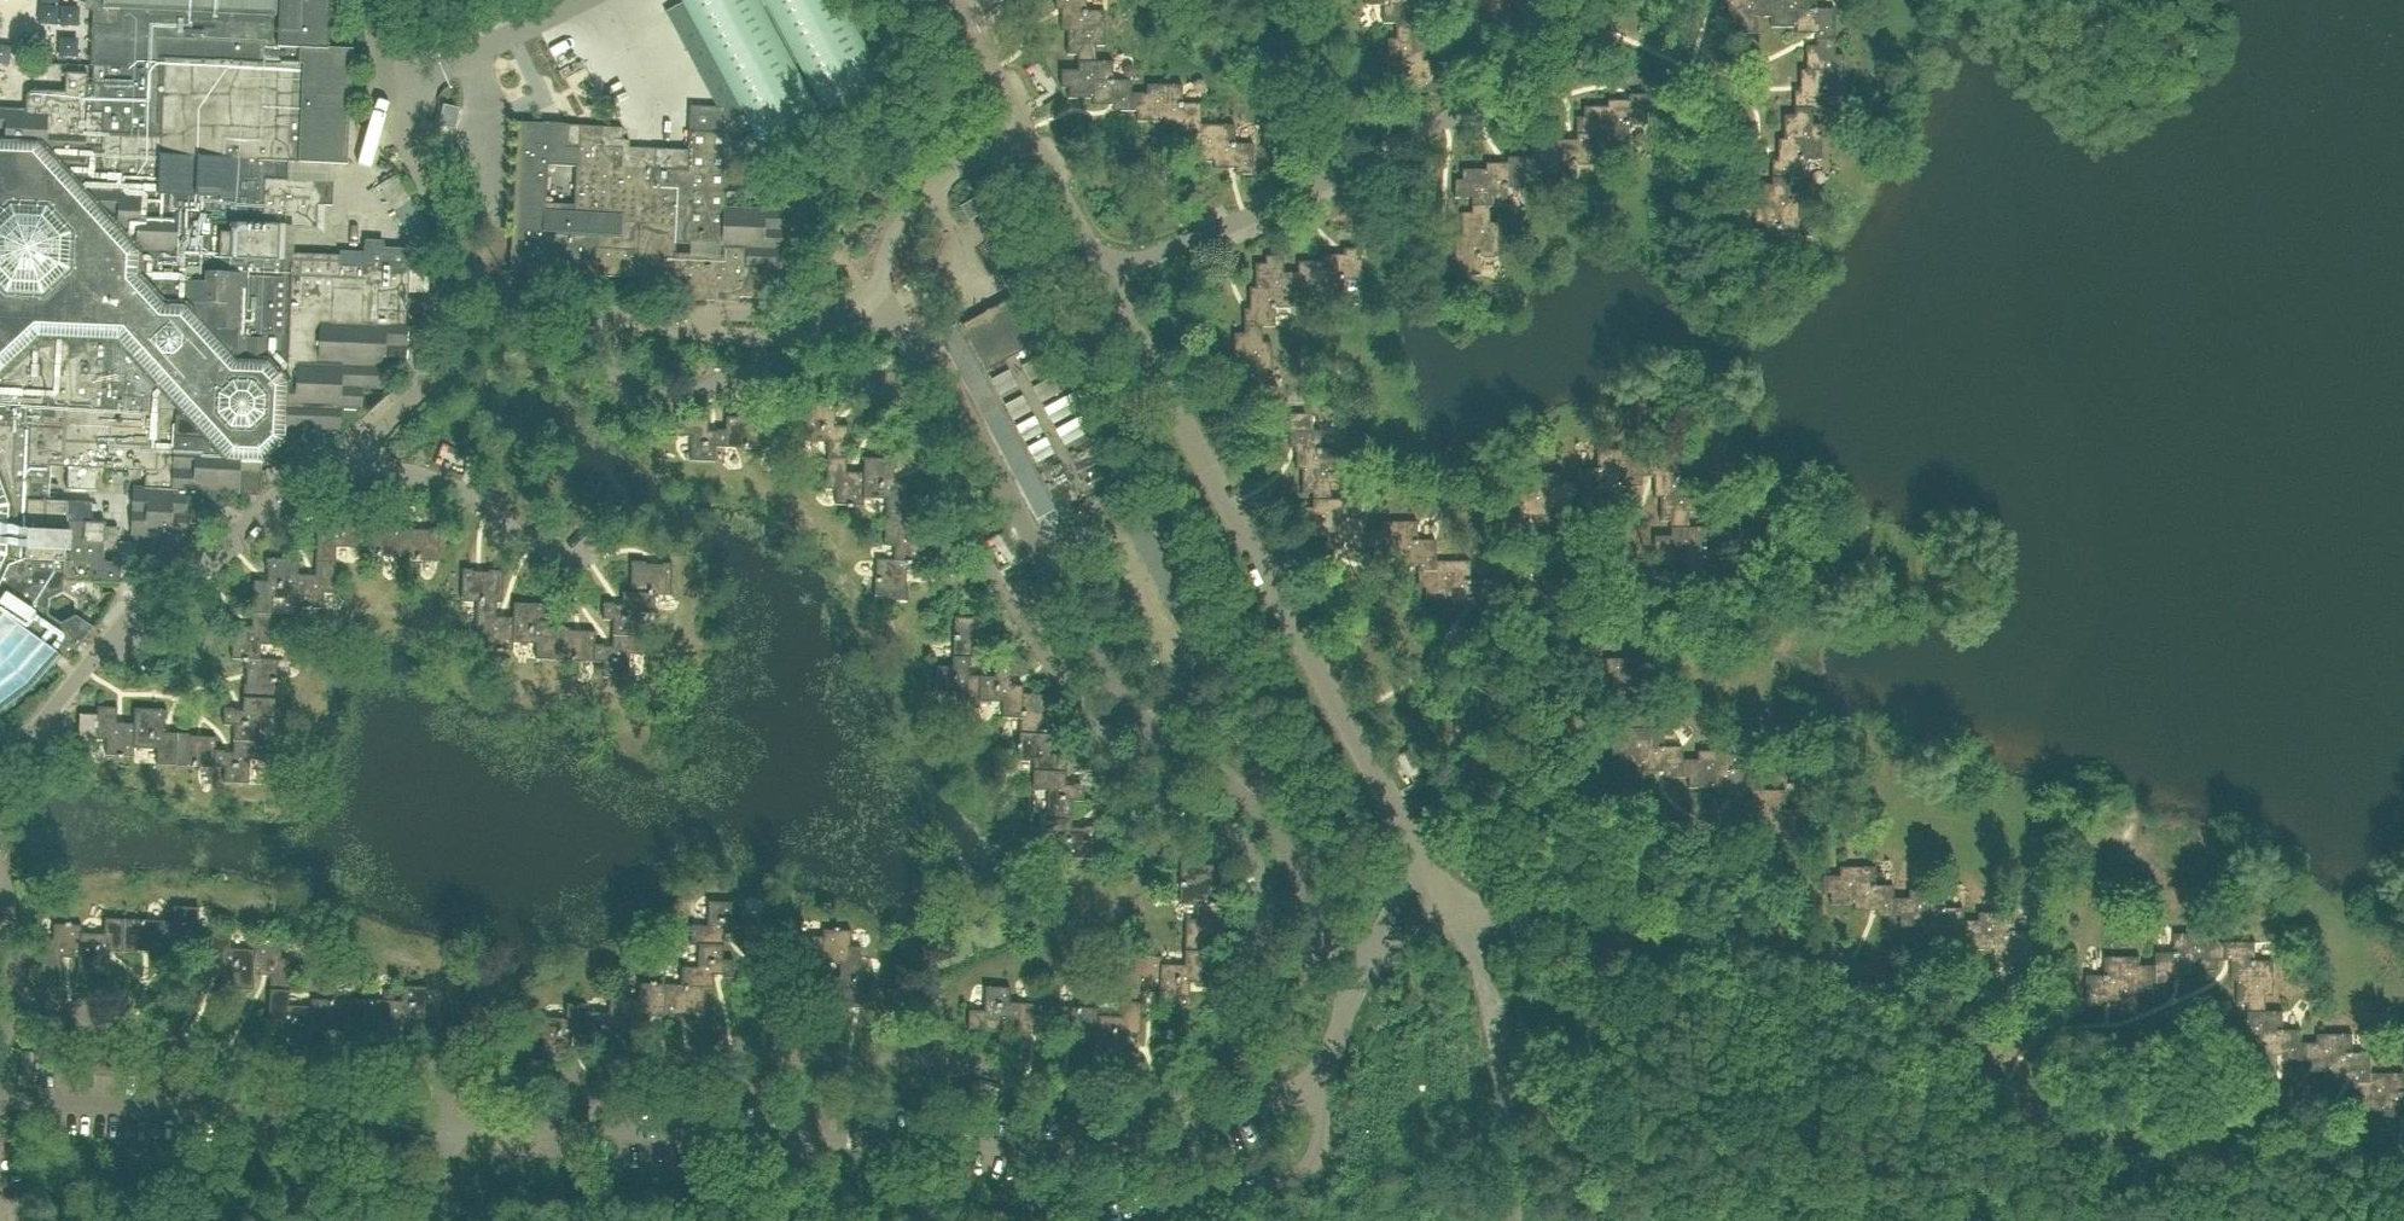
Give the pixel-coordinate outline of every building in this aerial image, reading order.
[(102,9),(118,10),(117,26),(93,25),(91,60),(90,60),(90,65),(105,66),(104,84),(87,83),(87,73),(65,72),(64,91),(32,90),(31,90),(29,91),(28,92),(26,94),(26,95),(26,97),(25,110),(0,109),(0,717),(33,692),(48,675),(50,676),(64,660),(67,662),(93,627),(78,616),(62,625),(47,615),(48,600),(63,593),(63,580),(120,583),(121,562),(103,562),(105,523),(91,522),(91,503),(49,500),(51,466),(68,467),(67,489),(96,491),(97,469),(145,471),(144,488),(134,487),(132,537),(170,539),(170,534),(184,534),(185,515),(215,517),(216,492),(258,495),(260,462),(262,462),(273,455),(284,442),(285,427),(338,429),(339,408),(360,409),(361,388),(383,389),(384,367),(405,368),(410,251),(364,248),(362,268),(291,264),(290,270),(282,269),(284,226),(316,228),(317,206),(332,207),(333,183),(276,179),(277,162),(346,165),(351,51),(328,50),(331,0),(103,0),(102,9)] [(785,23),(777,0),(746,0),(758,33),(785,23)] [(1055,9),(1061,9),(1061,31),(1067,31),(1067,55),(1078,55),(1078,70),(1061,70),(1061,88),(1068,88),(1068,98),(1092,99),(1092,105),(1113,105),(1113,111),(1137,111),(1137,122),(1161,122),(1161,128),(1182,129),(1182,151),(1189,151),(1189,162),(1213,162),(1213,168),(1234,168),(1234,174),(1252,174),(1252,144),(1234,144),(1234,125),(1200,125),(1200,104),(1182,104),(1182,85),(1147,85),(1147,93),(1131,93),(1131,80),(1113,80),(1113,62),(1095,62),(1096,46),(1104,46),(1104,11),(1086,10),(1086,0),(1055,0),(1055,9)] [(1364,5),(1382,5),(1382,24),(1395,24),(1395,39),(1386,39),(1387,75),(1405,74),(1405,93),(1436,93),(1436,75),(1430,75),(1430,54),(1424,54),(1423,30),(1413,30),(1413,6),(1407,6),(1407,0),(1364,0),(1364,5)] [(1721,3),(1727,3),(1727,27),(1738,27),(1738,34),(1756,34),(1756,17),(1771,17),(1771,28),(1794,28),(1794,34),(1816,34),(1816,46),(1805,46),(1806,70),(1799,70),(1799,91),(1793,91),(1794,115),(1783,115),(1783,139),(1777,139),(1777,160),(1771,161),(1771,185),(1761,185),(1761,209),(1755,209),(1755,230),(1749,230),(1749,248),(1780,248),(1780,229),(1798,229),(1798,194),(1789,194),(1789,178),(1802,178),(1802,160),(1820,160),(1820,124),(1812,125),(1812,109),(1824,109),(1824,90),(1843,90),(1842,55),(1834,55),(1834,9),(1815,9),(1815,0),(1721,0),(1721,3)] [(668,33),(695,64),(704,56),(678,25),(668,33)] [(785,59),(757,69),(781,137),(810,127),(785,59)] [(1646,125),(1646,94),(1628,95),(1628,100),(1607,100),(1607,107),(1583,107),(1583,117),(1576,117),(1576,140),(1555,140),(1555,146),(1531,146),(1531,157),(1507,157),(1507,163),(1485,163),(1486,169),(1462,169),(1462,180),(1454,180),(1454,198),(1471,198),(1471,213),(1461,212),(1461,236),(1454,236),(1454,258),(1448,257),(1448,275),(1479,276),(1479,257),(1498,257),(1498,222),(1489,222),(1489,206),(1506,206),(1506,188),(1525,188),(1525,175),(1540,175),(1540,184),(1575,183),(1575,165),(1594,165),(1594,144),(1628,144),(1628,125),(1646,125)] [(732,109),(692,107),(688,190),(673,189),(674,170),(658,169),(659,149),(631,148),(632,141),(625,140),(625,128),(566,125),(565,125),(518,122),(509,270),(648,278),(647,298),(712,302),(712,297),(760,300),(761,269),(772,270),(773,241),(775,212),(726,209),(728,178),(732,109)] [(406,187),(391,195),(399,209),(414,200),(406,187)] [(1361,279),(1360,248),(1342,249),(1343,255),(1321,255),(1322,262),(1298,262),(1298,273),(1283,273),(1283,256),(1265,257),(1265,264),(1255,265),(1255,288),(1249,288),(1249,310),(1244,310),(1244,334),(1233,334),(1234,358),(1228,358),(1228,379),(1222,379),(1222,397),(1253,396),(1253,378),(1271,377),(1271,342),(1262,343),(1262,327),(1274,327),(1274,308),(1293,308),(1292,291),(1308,290),(1308,299),(1343,298),(1343,280),(1361,279)] [(1007,305),(963,326),(987,375),(1049,343),(1011,263),(994,271),(1007,305)] [(413,294),(434,294),(435,271),(413,271),(413,294)] [(1066,374),(1037,386),(1046,408),(1076,396),(1066,374)] [(838,403),(805,402),(804,417),(792,416),(791,418),(775,417),(775,415),(765,415),(765,417),(752,416),(752,418),(726,417),(725,430),(718,430),(718,432),(708,431),(709,418),(676,417),(675,436),(693,437),(692,461),(715,462),(715,447),(765,449),(765,447),(804,449),(805,439),(827,440),(825,489),(838,489),(837,504),(847,505),(847,507),(852,507),(852,505),(863,506),(863,496),(886,497),(884,545),(896,545),(896,559),(875,558),(873,598),(906,599),(906,585),(904,585),(905,569),(907,569),(908,563),(910,563),(910,561),(921,561),(923,530),(904,529),(906,483),(893,483),(894,470),(896,470),(896,460),(864,459),(863,473),(846,473),(848,426),(834,426),(835,413),(837,413),(838,403)] [(1311,431),(1311,416),(1289,416),(1289,449),(1295,449),(1295,470),(1301,470),(1301,493),(1312,493),(1312,508),(1295,508),(1295,526),(1302,526),(1302,536),(1326,536),(1326,542),(1347,542),(1347,548),(1371,548),(1371,559),(1395,559),(1394,565),(1416,565),(1416,588),(1423,588),(1423,598),(1447,598),(1447,605),(1468,605),(1468,611),(1486,611),(1486,580),(1468,580),(1468,561),(1434,561),(1434,540),(1415,540),(1416,522),(1380,522),(1380,530),(1365,530),(1365,518),(1347,518),(1347,499),(1329,499),(1330,484),(1338,484),(1338,449),(1320,449),(1320,431),(1311,431)] [(1114,442),(1078,456),(1088,480),(1124,466),(1114,442)] [(1631,459),(1631,450),(1596,451),(1596,469),(1578,469),(1578,482),(1562,482),(1562,473),(1527,473),(1527,492),(1509,492),(1509,522),(1527,522),(1527,516),(1548,516),(1548,510),(1572,510),(1572,500),(1596,499),(1596,494),(1617,493),(1617,487),(1641,487),(1641,477),(1653,477),(1653,498),(1660,498),(1660,521),(1670,521),(1671,536),(1654,536),(1654,554),(1661,554),(1661,565),(1685,565),(1685,571),(1707,571),(1707,577),(1725,577),(1724,546),(1706,546),(1706,527),(1689,527),(1688,512),(1697,512),(1697,477),(1678,477),(1678,459),(1631,459)] [(362,508),(330,506),(329,517),(332,517),(331,530),(318,529),(316,576),(299,575),(299,560),(267,559),(266,569),(269,569),(268,582),(255,581),(253,628),(234,627),(233,660),(243,660),(243,662),(246,662),(246,669),(248,669),(247,685),(245,685),(244,711),(234,711),(234,709),(225,709),(224,726),(235,726),(234,753),(224,753),(224,751),(217,751),(217,738),(191,737),(191,734),(165,733),(166,721),(168,721),(169,711),(136,709),(136,724),(119,724),(119,708),(100,708),(99,715),(82,715),(80,739),(111,740),(110,756),(120,756),(120,758),(125,759),(125,756),(135,757),(136,747),(158,748),(158,766),(225,768),(224,783),(247,784),(248,760),(266,761),(267,741),(256,741),(258,718),(276,719),(278,660),(258,659),(259,645),(271,646),(274,596),(296,597),(296,608),(306,608),(306,610),(311,611),(311,608),(321,609),(322,593),(334,594),(337,544),(359,545),(359,556),(398,558),(397,560),(438,562),(439,529),(429,529),(429,531),(413,530),(413,528),(400,527),(400,525),(390,524),(390,527),(374,526),(374,524),(362,523),(362,508)] [(643,557),(628,557),(628,588),(621,587),(621,601),(611,601),(611,598),(602,598),(602,616),(613,616),(613,643),(603,643),(603,640),(596,640),(596,628),(570,627),(570,625),(544,625),(544,612),(546,612),(546,602),(514,601),(514,617),(496,617),(497,603),(502,603),(502,570),(488,570),(488,572),(472,572),(472,570),(462,569),(462,602),(477,602),(477,633),(489,634),(489,649),(499,649),(499,651),(504,651),(504,649),(515,649),(515,639),(537,639),(537,657),(605,658),(605,673),(627,673),(627,649),(645,649),(645,630),(635,630),(635,607),(653,607),(653,589),(669,590),(669,559),(643,559),(643,557)] [(987,619),(954,617),(952,666),(937,665),(937,687),(960,688),(960,706),(979,707),(980,697),(1002,698),(1001,716),(1019,717),(1018,742),(1016,742),(1016,746),(1018,747),(1018,757),(1033,757),(1032,788),(1050,789),(1049,812),(1038,811),(1037,831),(1055,831),(1054,855),(1091,857),(1093,825),(1083,824),(1083,826),(1070,826),(1071,799),(1082,800),(1083,782),(1074,782),(1074,784),(1064,783),(1066,752),(1050,751),(1051,733),(1049,732),(1050,708),(1052,708),(1053,694),(1022,692),(1022,685),(1009,684),(1010,674),(1012,674),(1012,666),(995,665),(994,675),(967,674),(968,664),(970,664),(970,657),(983,658),(984,632),(986,632),(987,619)] [(1636,659),(1605,659),(1605,677),(1611,677),(1611,698),(1617,698),(1617,722),(1628,722),(1628,737),(1611,737),(1611,755),(1618,755),(1618,765),(1642,765),(1642,772),(1664,772),(1664,778),(1688,778),(1688,788),(1712,788),(1712,794),(1733,794),(1733,817),(1740,817),(1740,827),(1764,828),(1764,834),(1786,834),(1785,840),(1804,840),(1803,809),(1785,809),(1785,791),(1751,791),(1751,770),(1733,770),(1732,751),(1697,751),(1697,760),(1682,760),(1682,747),(1663,747),(1663,728),(1646,728),(1646,713),(1654,713),(1654,677),(1636,677),(1636,659)] [(1211,863),(1179,862),(1177,903),(1198,904),(1197,918),(1184,917),(1183,966),(1160,965),(1161,955),(1150,955),(1150,953),(1145,952),(1145,955),(1135,954),(1134,970),(1122,969),(1120,1018),(1097,1018),(1098,1007),(1059,1006),(1059,1004),(1009,1002),(1009,987),(987,987),(986,1011),(968,1010),(968,1030),(1000,1031),(1001,1017),(1011,1018),(1010,1020),(1018,1020),(1017,1033),(1043,1034),(1043,1036),(1056,1036),(1056,1038),(1066,1039),(1066,1037),(1082,1037),(1082,1039),(1095,1040),(1095,1055),(1127,1056),(1128,1046),(1125,1046),(1126,1033),(1139,1033),(1141,987),(1158,988),(1157,1002),(1190,1004),(1190,994),(1188,994),(1189,981),(1202,981),(1204,935),(1222,935),(1223,903),(1213,903),(1213,900),(1210,900),(1210,894),(1208,894),(1209,878),(1211,878),(1211,863)] [(1874,867),(1839,867),(1839,876),(1822,876),(1822,894),(1830,894),(1830,904),(1853,904),(1853,911),(1875,911),(1875,917),(1899,917),(1899,927),(1923,927),(1923,933),(1944,933),(1944,939),(1968,939),(1968,950),(1992,950),(1992,956),(2013,956),(2013,962),(2031,962),(2031,931),(2013,931),(2013,913),(1978,913),(1978,921),(1962,921),(1962,908),(1944,908),(1944,890),(1908,890),(1908,899),(1893,899),(1893,886),(1874,886),(1874,867)] [(734,903),(712,902),(710,926),(692,925),(691,945),(701,945),(700,968),(682,967),(681,985),(656,984),(656,982),(652,982),(651,984),(641,983),(641,999),(610,997),(609,1016),(586,1014),(587,1004),(567,1003),(566,1021),(542,1020),(540,1057),(572,1059),(573,1049),(571,1049),(571,1036),(598,1037),(598,1048),(615,1049),(616,1040),(613,1040),(614,1030),(646,1032),(646,1016),(665,1017),(665,1015),(690,1016),(690,1018),(704,1019),(706,988),(713,988),(714,975),(724,975),(724,978),(733,978),(734,960),(723,960),(724,933),(734,934),(734,936),(741,936),(741,949),(767,950),(767,952),(793,953),(792,966),(790,966),(790,976),(822,978),(823,962),(840,963),(839,977),(834,977),(832,1009),(846,1010),(846,1008),(863,1008),(863,1010),(873,1011),(874,979),(859,978),(860,947),(847,946),(848,931),(838,930),(838,928),(834,928),(833,930),(823,930),(822,940),(800,939),(801,921),(733,918),(734,903)] [(196,908),(174,907),(173,922),(105,919),(104,937),(82,936),(82,926),(71,926),(72,924),(67,923),(67,926),(57,925),(56,940),(43,940),(41,972),(61,973),(62,957),(79,958),(78,973),(110,974),(111,964),(109,964),(110,952),(136,953),(136,951),(162,952),(163,939),(170,939),(170,937),(180,938),(179,951),(210,952),(210,965),(223,966),(223,978),(220,978),(220,988),(252,990),(253,975),(270,976),(268,1022),(282,1023),(281,1035),(279,1035),(278,1045),(311,1047),(312,1032),(324,1032),(325,1030),(341,1031),(341,1033),(351,1034),(351,1031),(364,1032),(364,1030),(390,1031),(391,1018),(398,1019),(398,1016),(408,1017),(407,1030),(440,1032),(441,1012),(423,1011),(424,987),(401,986),(401,1001),(351,999),(351,1001),(312,999),(311,1010),(288,1008),(291,960),(278,959),(279,944),(269,943),(269,941),(264,941),(264,943),(253,942),(253,953),(230,952),(231,934),(195,932),(196,908)] [(2209,935),(2174,935),(2174,953),(2156,953),(2156,966),(2140,966),(2140,958),(2105,958),(2105,976),(2086,976),(2087,1007),(2105,1007),(2105,1001),(2126,1001),(2126,995),(2150,995),(2150,984),(2174,984),(2174,978),(2195,978),(2195,972),(2219,972),(2219,961),(2231,961),(2231,982),(2237,982),(2237,1006),(2248,1006),(2248,1021),(2231,1021),(2232,1039),(2239,1039),(2239,1049),(2263,1049),(2263,1056),(2284,1055),(2284,1061),(2308,1061),(2309,1072),(2332,1072),(2332,1078),(2354,1078),(2354,1101),(2361,1101),(2361,1111),(2385,1111),(2385,1117),(2403,1117),(2403,1074),(2372,1074),(2371,1053),(2353,1053),(2353,1035),(2318,1035),(2318,1043),(2302,1043),(2302,1031),(2284,1031),(2283,1012),(2266,1012),(2266,997),(2275,997),(2274,962),(2256,962),(2256,943),(2209,943),(2209,935)]
